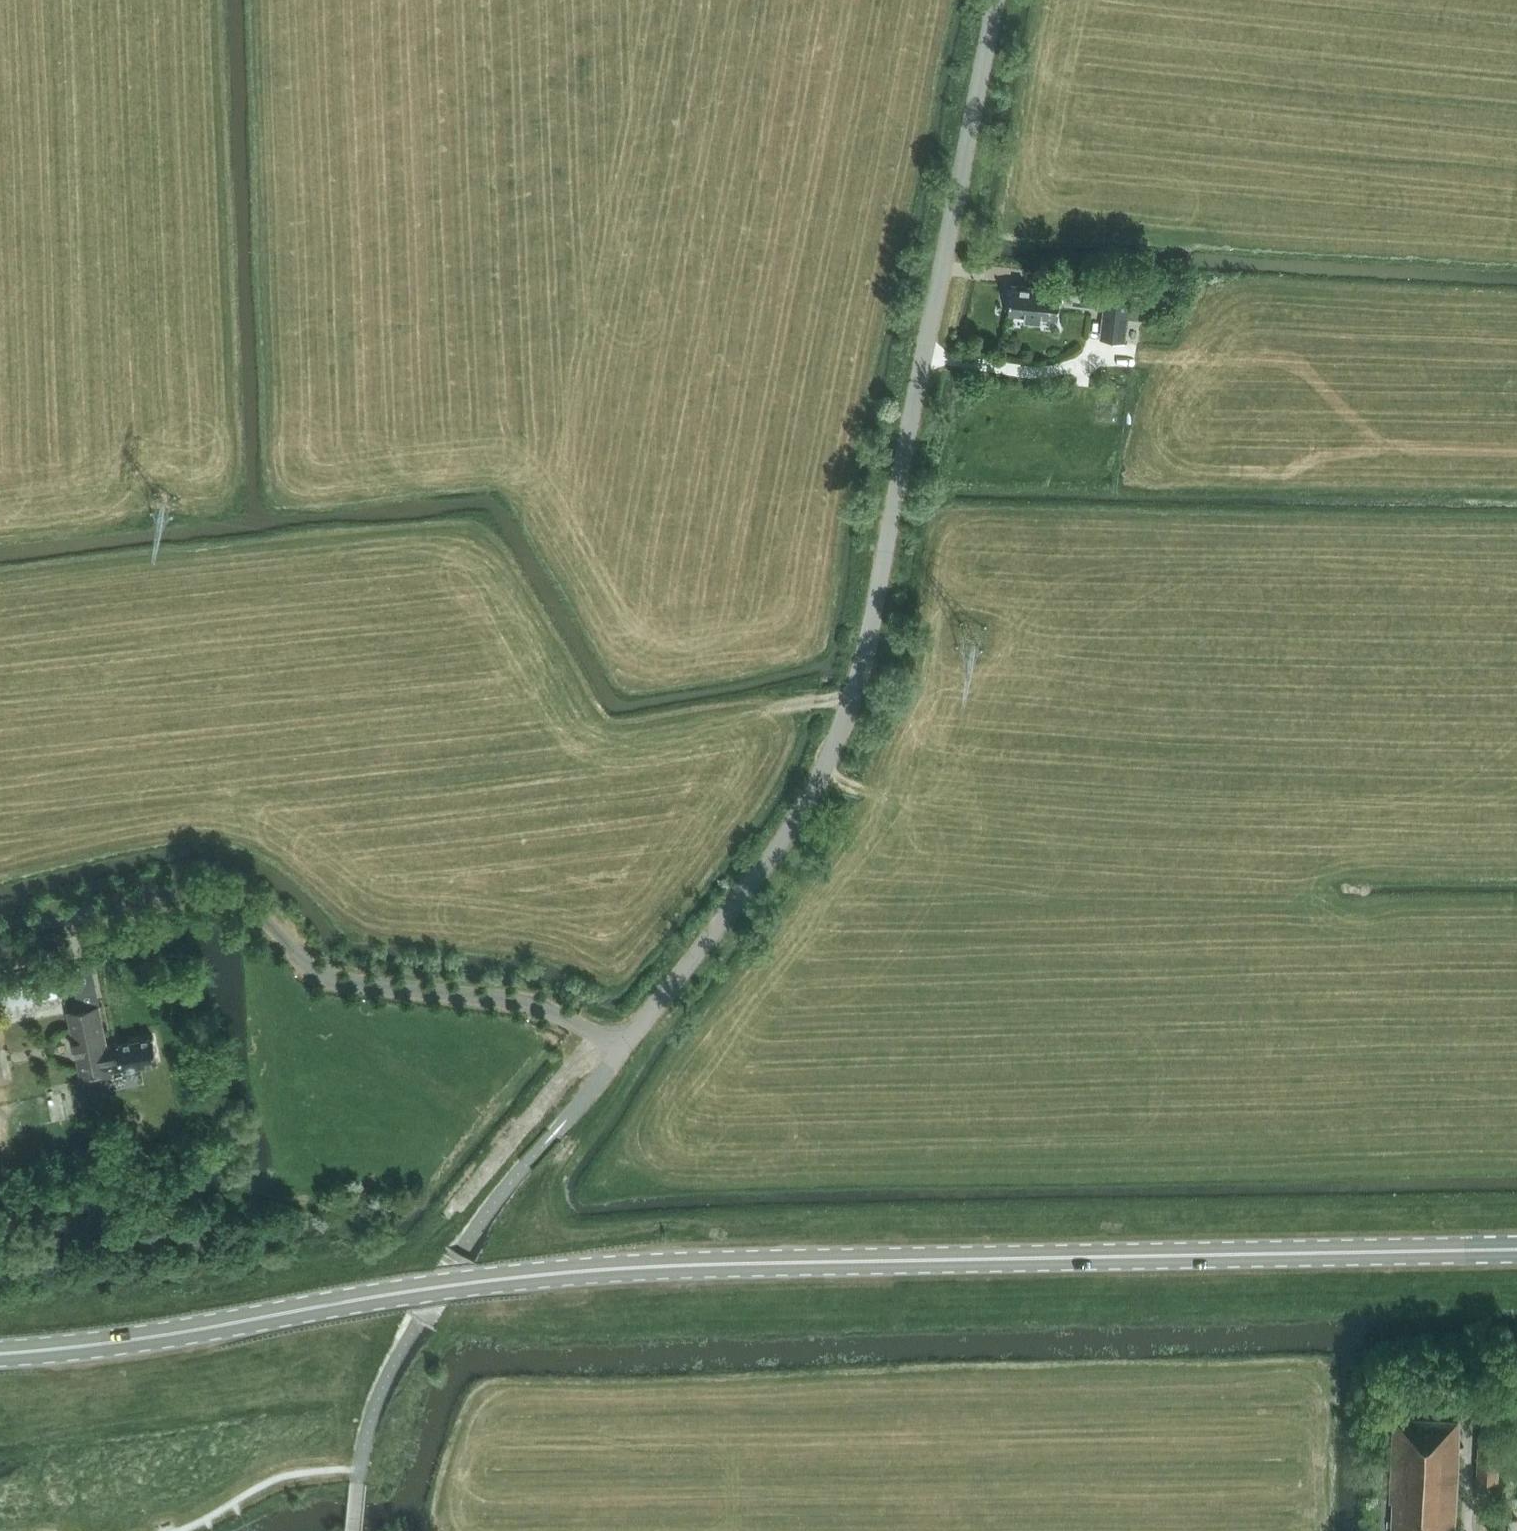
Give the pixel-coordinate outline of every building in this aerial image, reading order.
[(1063,289),(1062,297),(1098,301),(1101,277),(1065,272),(1063,289)] [(1107,278),(1102,315),(1127,318),(1132,280),(1107,278)] [(1059,297),(1062,297),(1063,289),(1010,283),(1007,311),(1024,312),(1023,317),(1041,319),(1041,314),(1057,316),(1059,297)] [(11,977),(13,988),(57,980),(55,969),(11,977)] [(138,1064),(159,1060),(153,1035),(107,1044),(99,1005),(66,1011),(79,1081),(104,1076),(103,1072),(126,1067),(127,1072),(139,1069),(138,1064)] [(27,1170),(29,1181),(37,1179),(35,1168),(27,1170)] [(1460,1422),(1395,1419),(1390,1502),(1393,1502),(1392,1530),(1455,1530),(1460,1422)] [(1498,1478),(1501,1436),(1478,1433),(1477,1477),(1498,1478)]
